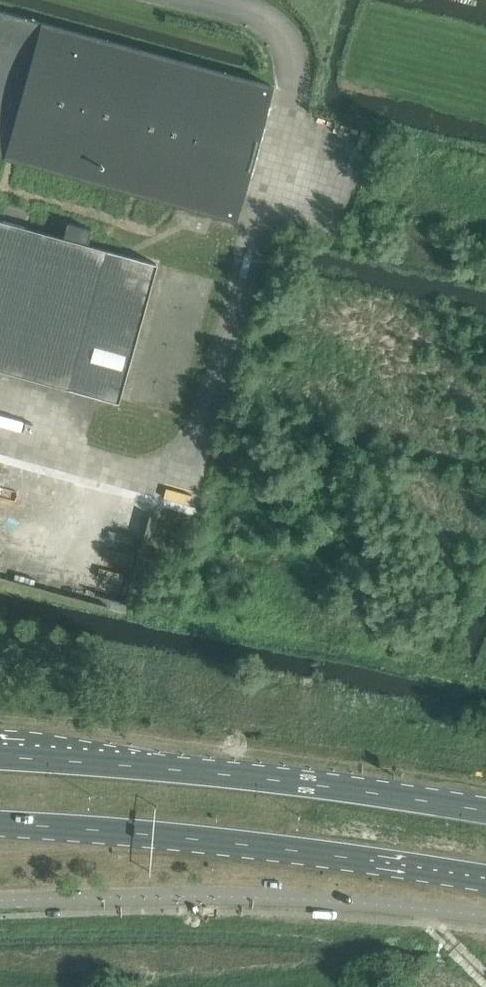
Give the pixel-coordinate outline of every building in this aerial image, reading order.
[(233,220),(270,86),(0,11),(0,156),(233,220)] [(0,220),(0,370),(116,402),(155,263),(85,244),(89,228),(66,222),(62,237),(24,227),(28,211),(5,205),(1,221),(0,220)]
